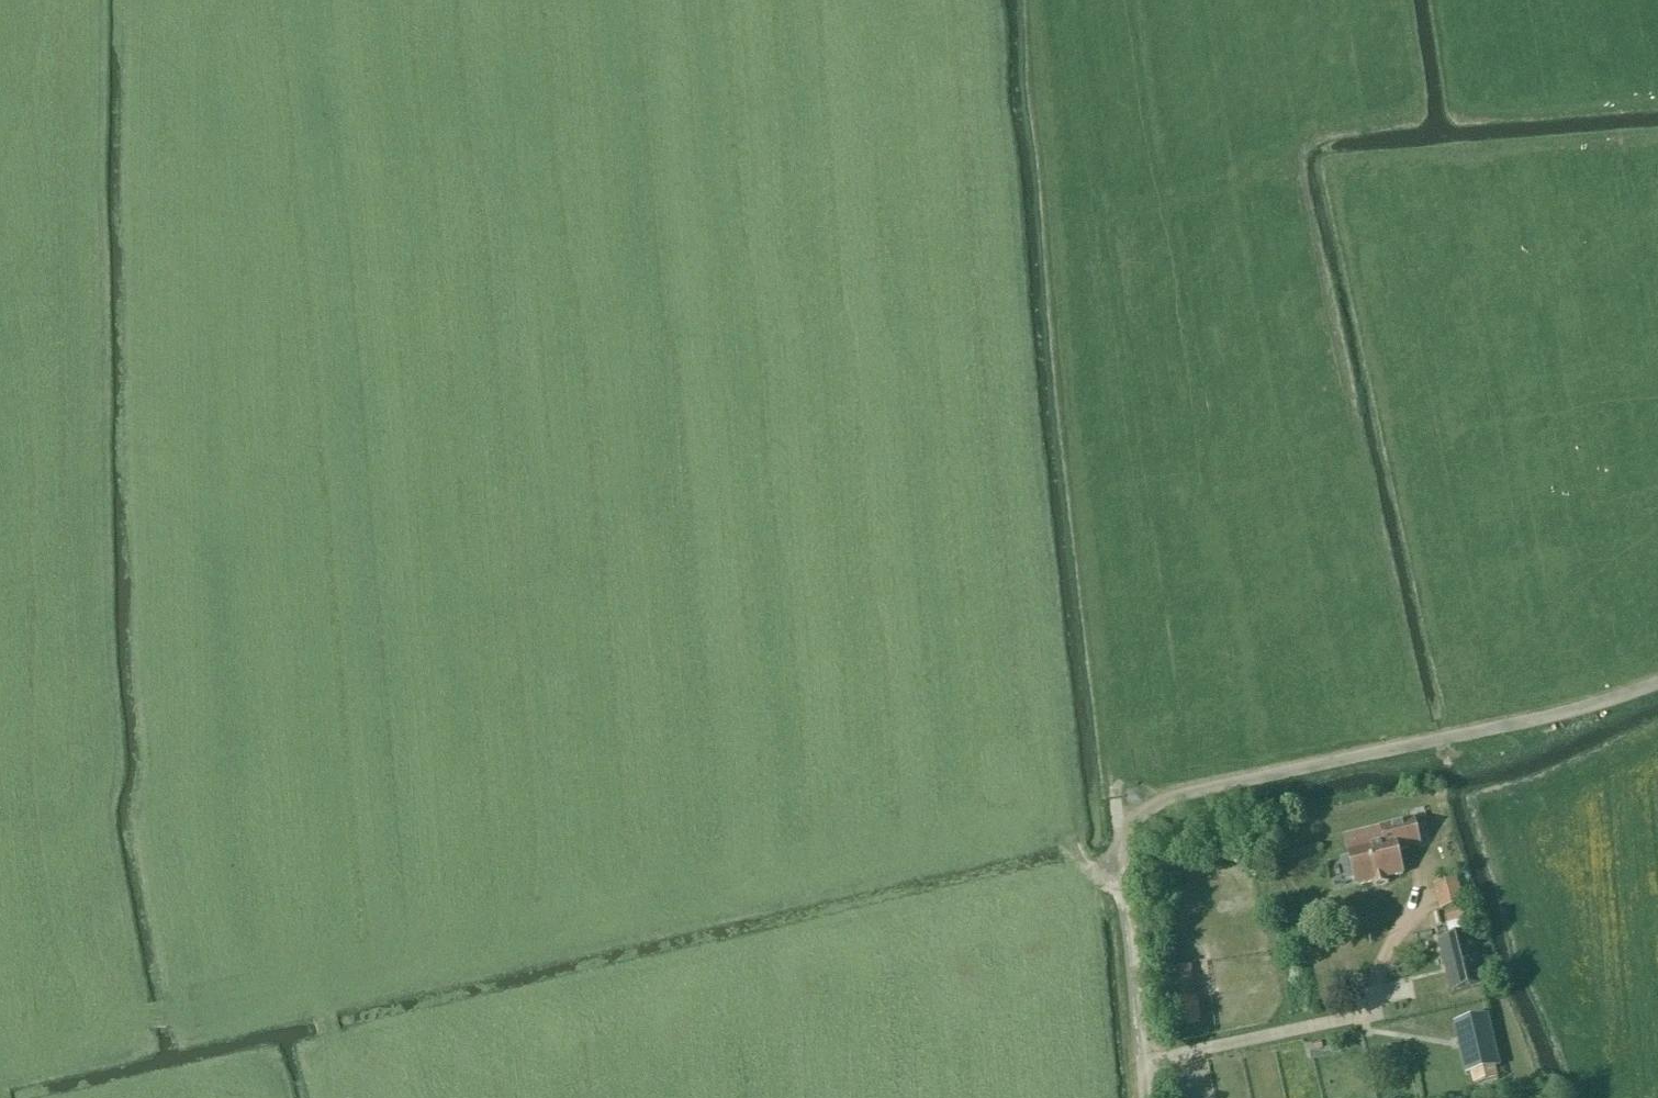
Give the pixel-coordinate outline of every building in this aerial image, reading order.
[(1420,847),(1413,819),(1342,836),(1348,858),(1339,860),(1345,883),(1352,881),(1354,887),(1373,883),(1374,887),(1388,883),(1387,879),(1403,875),(1398,852),(1420,847)] [(1461,905),(1455,880),(1432,886),(1439,911),(1461,905)] [(1468,908),(1443,913),(1443,914),(1446,924),(1470,918),(1468,909),(1468,908)] [(1470,919),(1446,925),(1449,940),(1474,934),(1470,919)] [(1455,966),(1448,967),(1453,991),(1460,989),(1460,991),(1485,986),(1474,936),(1450,942),(1450,943),(1445,944),(1447,953),(1452,952),(1455,966)] [(1193,999),(1190,967),(1168,969),(1171,1001),(1193,999)] [(1501,1071),(1489,1022),(1457,1030),(1469,1078),(1501,1071)]
